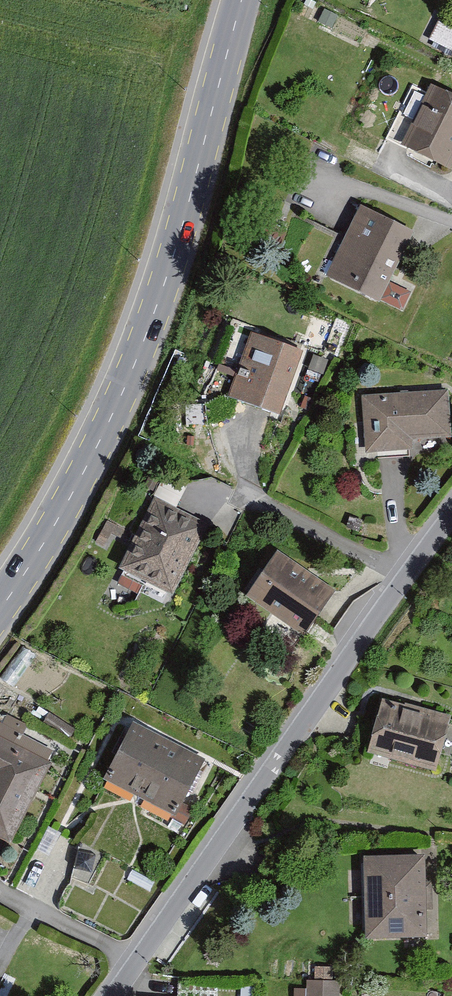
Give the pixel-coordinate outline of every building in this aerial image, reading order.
[(438,20),(430,37),(451,48),(451,27),(438,20)] [(432,92),(402,153),(450,175),(451,171),(451,102),(432,92)] [(414,238),(361,212),(327,281),(380,307),(414,238)] [(303,357),(252,339),(228,404),(279,422),(303,357)] [(361,395),(366,450),(413,446),(412,436),(451,433),(451,427),(449,388),(361,395)] [(209,530),(154,502),(119,571),(174,599),(209,530)] [(335,590),(277,548),(245,592),(304,634),(335,590)] [(449,722),(379,704),(367,750),(437,769),(449,722)] [(206,761),(134,725),(105,782),(177,818),(206,761)] [(0,729),(0,834),(10,839),(54,758),(0,729)] [(424,852),(365,853),(366,931),(425,930),(424,852)] [(306,995),(339,995),(340,979),(307,978),(306,995)]
